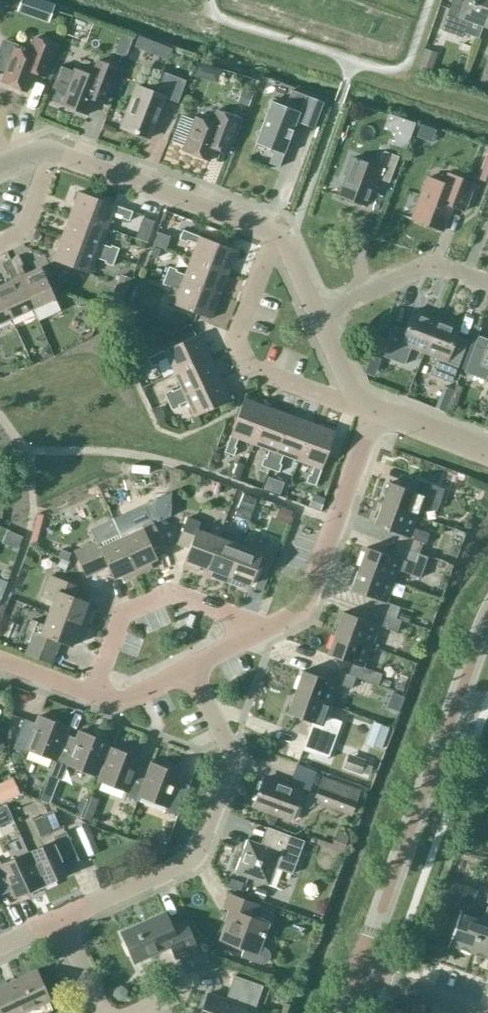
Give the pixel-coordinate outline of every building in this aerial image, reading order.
[(482,25),(487,8),(487,0),(464,0),(462,7),(451,3),(442,29),(462,36),(468,20),(482,25)] [(91,26),(81,16),(72,24),(82,35),(91,26)] [(14,48),(1,83),(26,91),(36,64),(47,68),(55,45),(34,38),(29,54),(14,48)] [(145,63),(129,57),(123,72),(139,78),(145,63)] [(109,95),(119,69),(106,64),(100,79),(74,69),(61,104),(87,114),(96,90),(109,95)] [(156,93),(136,86),(127,111),(130,113),(124,129),(148,138),(164,97),(177,102),(181,92),(160,84),(156,93)] [(252,94),(244,91),(240,101),(248,104),(252,94)] [(299,112),(271,102),(269,106),(263,109),(266,115),(261,129),(255,132),(258,138),(256,143),(274,149),(268,163),(278,166),(294,126),(300,123),(297,117),(299,112)] [(239,119),(216,111),(211,123),(195,117),(182,150),(208,160),(213,149),(226,154),(231,142),(239,119)] [(378,167),(352,157),(338,195),(366,206),(376,178),(388,183),(398,156),(384,151),(378,167)] [(487,153),(477,179),(487,183),(487,153)] [(474,183),(448,173),(444,183),(428,177),(411,220),(441,231),(451,206),(463,211),(474,183)] [(78,191),(68,219),(105,233),(112,212),(121,216),(121,218),(129,220),(132,211),(78,191)] [(68,219),(60,239),(114,259),(119,248),(111,245),(110,247),(101,243),(105,233),(68,219)] [(161,222),(154,241),(165,246),(173,226),(161,222)] [(196,243),(190,259),(227,273),(236,250),(182,230),(179,239),(186,242),(187,240),(196,243)] [(114,259),(60,239),(53,260),(90,274),(96,258),(105,261),(104,263),(112,265),(114,259)] [(10,259),(32,308),(54,297),(40,267),(25,274),(21,265),(23,264),(18,255),(10,259)] [(32,308),(10,259),(1,263),(6,273),(8,272),(12,280),(0,286),(0,295),(10,318),(32,308)] [(227,273),(190,259),(185,274),(176,271),(176,269),(168,266),(165,275),(219,295),(227,273)] [(132,275),(119,270),(115,282),(127,287),(132,275)] [(219,295),(165,275),(162,284),(169,287),(170,285),(179,288),(173,304),(210,318),(219,295)] [(10,318),(0,295),(0,322),(10,318)] [(423,352),(436,319),(413,310),(405,330),(394,326),(382,356),(404,364),(407,357),(410,347),(423,352)] [(459,328),(436,319),(423,352),(436,357),(430,374),(451,382),(463,352),(451,347),(459,328)] [(166,357),(174,372),(209,355),(199,333),(147,358),(151,367),(159,363),(158,361),(166,357)] [(485,352),(473,347),(464,370),(486,378),(487,373),(487,343),(485,352)] [(209,355),(174,372),(180,387),(172,391),(171,389),(163,393),(167,402),(219,377),(209,355)] [(219,377),(167,402),(171,410),(179,406),(178,405),(187,401),(194,416),(230,399),(219,377)] [(253,443),(266,406),(243,398),(224,452),(233,455),(236,447),(234,447),(237,438),(253,443)] [(269,469),(289,415),(266,406),(253,443),(268,449),(265,458),(263,457),(260,465),(269,469)] [(298,460),(311,423),(289,415),(269,469),(278,472),(281,464),(279,463),(283,454),(298,460)] [(335,431),(311,423),(298,460),(313,466),(310,475),(308,474),(305,482),(315,485),(335,431)] [(244,465),(231,460),(225,476),(238,481),(244,465)] [(279,475),(270,472),(264,486),(273,489),(272,492),(281,495),(284,487),(275,484),(279,475)] [(381,503),(417,516),(421,505),(436,510),(444,489),(418,480),(414,491),(389,482),(381,503)] [(320,508),(323,499),(313,495),(310,505),(320,508)] [(399,534),(395,545),(418,553),(423,542),(425,543),(429,533),(413,528),(417,516),(381,503),(374,525),(399,534)] [(132,533),(121,537),(137,573),(151,567),(149,562),(156,558),(150,546),(161,542),(147,511),(126,521),(132,533)] [(206,568),(222,526),(222,525),(213,522),(209,533),(197,529),(199,522),(188,518),(178,543),(189,547),(182,565),(198,571),(200,566),(206,568)] [(225,581),(239,545),(229,541),(233,530),(222,526),(206,568),(213,570),(211,576),(225,581)] [(239,545),(225,581),(240,587),(242,582),(249,584),(254,572),(265,576),(275,550),(263,546),(266,539),(255,535),(249,548),(239,545)] [(137,573),(121,537),(100,547),(97,540),(74,551),(85,576),(108,566),(113,578),(120,575),(123,580),(137,573)] [(427,556),(418,553),(395,545),(391,556),(366,547),(358,568),(393,581),(397,570),(419,578),(427,556)] [(71,552),(61,549),(58,557),(60,558),(57,567),(66,570),(69,562),(68,561),(71,552)] [(386,602),(393,581),(358,568),(350,589),(375,598),(371,610),(395,618),(399,607),(386,602)] [(52,600),(48,612),(85,626),(90,611),(85,609),(88,602),(75,597),(79,587),(54,577),(53,577),(48,575),(40,596),(52,600)] [(401,620),(395,618),(371,610),(367,621),(342,612),(335,633),(370,646),(378,625),(396,631),(401,620)] [(85,626),(48,612),(44,624),(32,620),(28,630),(33,631),(29,642),(30,642),(25,654),(51,664),(59,641),(71,646),(74,639),(79,641),(85,626)] [(352,663),(348,674),(355,677),(377,685),(381,673),(362,666),(370,646),(335,633),(327,654),(352,663)] [(355,677),(348,674),(331,668),(327,679),(302,670),(294,692),(330,704),(337,683),(351,688),(355,677)] [(326,715),(330,704),(294,692),(287,713),(312,722),(302,749),(327,759),(341,721),(326,715)] [(26,749),(54,759),(55,759),(65,734),(67,727),(38,715),(35,723),(24,719),(12,748),(24,753),(26,749)] [(55,759),(54,759),(52,763),(52,764),(47,775),(60,780),(66,764),(95,775),(108,742),(79,731),(76,738),(65,734),(55,759)] [(136,800),(148,770),(136,766),(139,758),(110,747),(98,780),(126,791),(124,795),(136,800)] [(365,759),(348,753),(343,767),(360,774),(365,759)] [(150,762),(148,770),(136,800),(137,800),(139,796),(166,806),(165,811),(177,815),(188,785),(177,781),(180,773),(150,762)] [(316,773),(297,766),(291,782),(310,790),(316,773)] [(307,795),(262,778),(253,804),(290,818),(296,803),(308,808),(312,806),(314,801),(350,814),(358,790),(323,777),(316,794),(312,793),(307,795)] [(14,794),(9,783),(0,788),(0,801),(14,794)] [(100,799),(89,795),(81,817),(91,821),(100,799)] [(63,827),(55,809),(43,814),(52,832),(63,827)] [(303,840),(266,827),(260,844),(247,838),(234,872),(268,885),(274,867),(291,873),(303,840)] [(27,852),(42,885),(70,872),(67,865),(78,860),(65,830),(53,836),(55,840),(27,852)] [(42,885),(27,852),(0,865),(0,864),(0,894),(10,890),(14,897),(42,885)] [(466,953),(478,919),(468,915),(477,890),(452,881),(441,915),(455,920),(446,946),(466,953)] [(257,905),(228,894),(223,907),(230,910),(219,939),(244,948),(241,957),(254,962),(257,963),(263,963),(266,962),(269,958),(270,954),(268,949),(265,947),(263,946),(260,945),(268,923),(253,918),(257,905)] [(478,919),(466,953),(487,961),(487,906),(482,920),(478,919)] [(164,912),(121,932),(134,962),(170,946),(175,957),(196,948),(185,921),(171,927),(164,912)] [(204,961),(199,951),(186,957),(190,967),(204,961)] [(0,987),(0,1012),(19,1012),(49,999),(36,970),(0,987)] [(233,975),(225,999),(208,993),(200,1012),(243,1012),(245,1007),(254,1010),(262,985),(233,975)]
